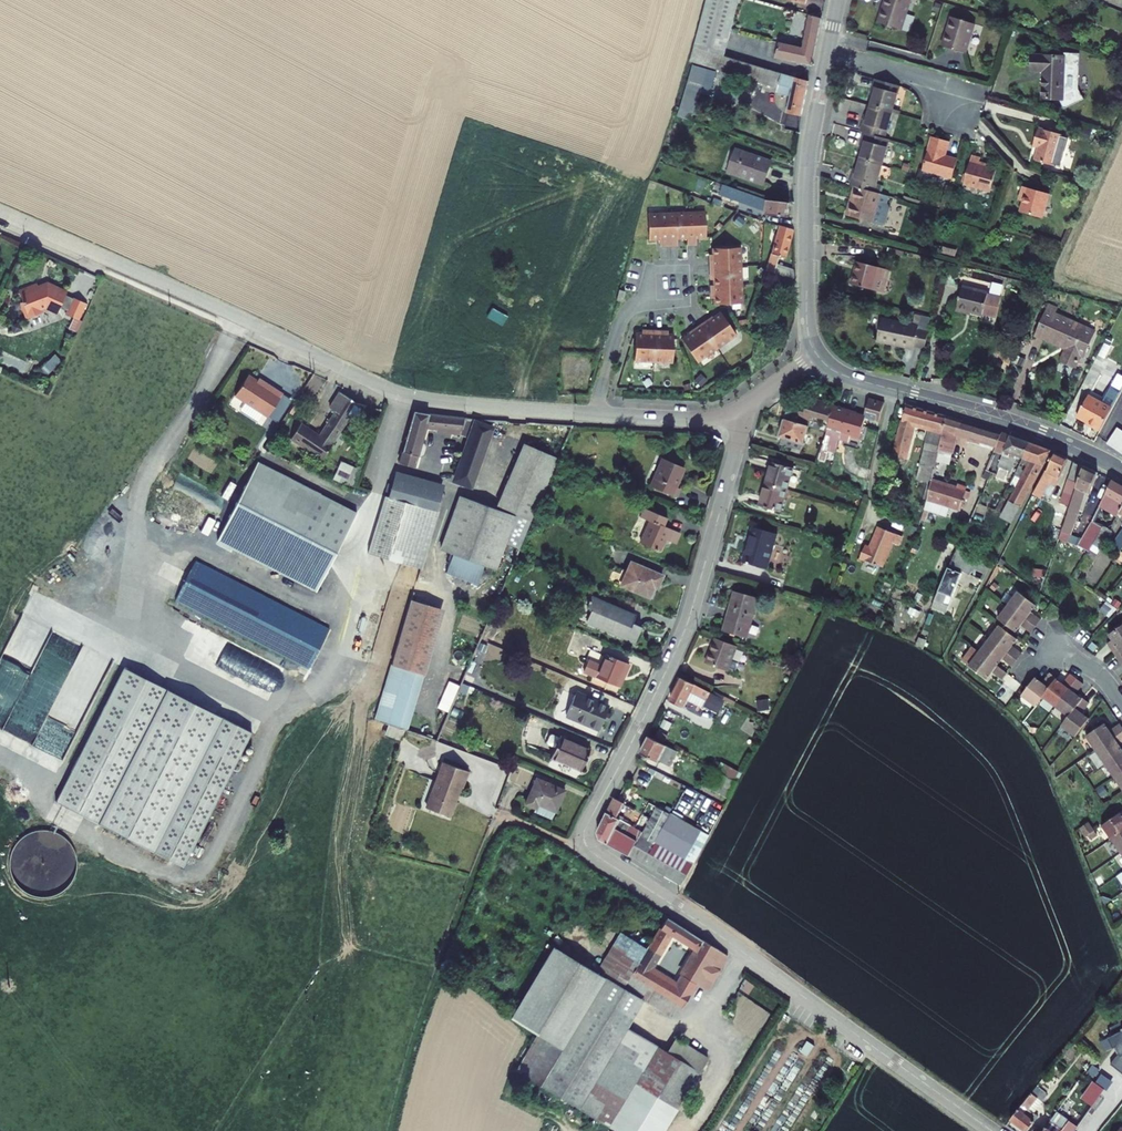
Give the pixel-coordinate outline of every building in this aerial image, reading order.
[(735,0),(710,0),(696,50),(719,57),(735,0)] [(880,23),(903,30),(913,0),(887,0),(880,23)] [(976,24),(952,16),(942,45),(967,53),(976,24)] [(822,21),(809,17),(800,50),(780,44),(777,56),(813,67),(822,21)] [(786,114),(802,118),(809,83),(719,57),(696,50),(693,49),(687,71),(701,75),(702,70),(792,96),(786,114)] [(1067,60),(1036,57),(1035,73),(1045,74),(1043,101),(1062,103),(1066,112),(1087,104),(1084,98),(1080,100),(1078,95),(1081,61),(1073,60),(1074,56),(1067,55),(1067,60)] [(687,71),(674,114),(688,118),(701,75),(687,71)] [(909,89),(884,82),(880,94),(883,95),(880,108),(901,114),(909,89)] [(901,114),(880,108),(875,123),(872,122),(868,133),(872,134),(893,141),(901,114)] [(1067,138),(1040,130),(1036,144),(1042,146),(1037,163),(1058,169),(1058,168),(1064,170),(1073,141),(1067,139),(1067,138)] [(893,141),(872,134),(868,147),(873,149),(869,161),(890,167),(897,142),(893,141)] [(920,171),(953,180),(958,161),(945,157),(949,142),(930,137),(920,171)] [(773,161),(736,149),(729,172),(766,183),(773,161)] [(972,157),(964,185),(990,193),(997,171),(979,166),(981,159),(972,157)] [(882,194),(890,167),(869,161),(864,177),(859,176),(856,186),(882,194)] [(882,194),(856,186),(855,186),(847,216),(891,229),(897,208),(889,205),(891,196),(882,194)] [(1051,193),(1025,186),(1022,195),(1027,197),(1023,212),(1043,218),(1051,193)] [(764,210),(763,214),(782,220),(784,203),(766,200),(737,188),(733,199),(764,210)] [(706,212),(686,213),(688,238),(688,246),(697,246),(696,238),(707,237),(706,212)] [(668,214),(669,247),(678,246),(677,239),(688,238),(686,213),(668,214)] [(661,247),(669,247),(668,214),(648,215),(650,240),(660,240),(661,247)] [(774,255),(772,254),(767,271),(796,279),(795,268),(781,263),(782,258),(786,259),(796,230),(784,226),(774,255)] [(710,259),(711,268),(742,266),(741,248),(714,249),(714,259),(710,259)] [(890,271),(858,263),(852,286),(876,291),(879,279),(888,282),(890,271)] [(711,276),(715,276),(715,286),(743,285),(742,266),(711,268),(711,276)] [(885,294),(888,282),(879,279),(876,291),(885,294)] [(44,310),(51,307),(52,307),(53,311),(57,313),(61,311),(63,312),(65,308),(70,295),(71,294),(51,286),(43,289),(41,284),(23,292),(28,304),(26,305),(32,320),(46,314),(44,310)] [(743,285),(715,286),(711,286),(712,295),(716,295),(716,305),(744,304),(743,285)] [(962,289),(956,311),(983,317),(988,296),(962,289)] [(619,301),(625,303),(628,292),(622,291),(619,301)] [(65,308),(72,311),(77,298),(70,295),(65,308)] [(71,314),(85,320),(91,303),(77,297),(77,298),(72,311),(71,314)] [(1031,340),(1040,344),(1063,355),(1057,368),(1072,375),(1078,362),(1082,364),(1094,338),(1052,319),(1054,315),(1045,310),(1031,340)] [(709,320),(702,325),(718,349),(738,335),(721,313),(710,321),(709,320)] [(925,349),(928,334),(918,332),(919,328),(884,320),(878,342),(912,350),(913,347),(925,349)] [(683,340),(699,362),(718,349),(702,325),(694,330),(695,332),(683,340)] [(638,332),(637,360),(656,360),(657,329),(648,329),(648,332),(638,332)] [(665,329),(657,329),(656,360),(674,361),(675,333),(665,333),(665,329)] [(271,390),(252,378),(238,400),(273,422),(288,398),(272,388),(271,390)] [(1100,424),(1112,403),(1089,390),(1077,412),(1100,424)] [(359,405),(337,391),(331,402),(338,407),(320,434),(300,421),(291,436),(327,460),(335,448),(331,445),(350,415),(366,418),(369,408),(359,405)] [(783,413),(797,417),(799,411),(830,420),(837,403),(837,402),(810,393),(808,399),(803,398),(801,403),(787,398),(783,413)] [(864,414),(855,411),(847,432),(861,437),(869,417),(878,419),(883,401),(868,397),(864,414)] [(847,432),(855,411),(837,403),(830,420),(828,427),(827,428),(841,433),(842,430),(847,432)] [(916,479),(930,483),(931,479),(937,452),(945,419),(905,408),(891,459),(903,462),(913,425),(928,429),(916,479)] [(421,455),(429,426),(432,414),(416,411),(405,451),(421,455)] [(799,444),(807,420),(797,417),(783,413),(778,430),(782,432),(780,438),(799,444)] [(429,426),(441,428),(443,416),(432,414),(429,426)] [(443,416),(441,428),(461,431),(464,419),(443,416)] [(474,423),(476,419),(464,419),(461,431),(460,435),(469,438),(454,481),(469,486),(489,428),(474,423)] [(961,423),(945,419),(937,452),(949,455),(954,438),(957,439),(961,423)] [(1121,446),(1121,426),(1116,422),(1106,437),(1121,446)] [(957,439),(958,439),(995,449),(1001,435),(961,423),(957,439)] [(835,450),(841,433),(827,428),(821,445),(835,450)] [(724,439),(716,435),(712,443),(720,446),(724,439)] [(1000,519),(1012,525),(1034,482),(1049,453),(1001,435),(995,449),(993,455),(1002,459),(1000,465),(1013,470),(1018,457),(1030,462),(1000,519)] [(1060,471),(1070,453),(1059,447),(1049,466),(1048,465),(1036,487),(1044,492),(1056,469),(1060,471)] [(534,520),(559,462),(526,449),(503,508),(534,520)] [(770,457),(764,478),(785,484),(791,463),(770,457)] [(1080,478),(1086,462),(1077,457),(1069,472),(1080,478)] [(316,506),(322,492),(259,459),(252,473),(316,506)] [(688,470),(665,460),(653,488),(679,499),(683,490),(679,489),(688,470)] [(1099,468),(1086,462),(1080,478),(1070,506),(1078,509),(1086,489),(1091,491),(1099,468)] [(352,495),(360,478),(340,468),(331,485),(352,495)] [(400,469),(393,494),(438,508),(446,483),(400,469)] [(361,512),(322,492),(316,506),(252,473),(224,528),(288,561),(282,572),(320,591),(361,512)] [(1113,476),(1091,519),(1102,524),(1114,514),(1108,511),(1116,495),(1121,498),(1121,481),(1113,476)] [(778,507),(785,484),(764,478),(757,501),(778,507)] [(931,479),(930,483),(923,512),(936,516),(939,506),(949,509),(961,512),(968,490),(931,479)] [(422,565),(438,508),(393,494),(383,532),(378,552),(422,565)] [(458,496),(440,547),(452,552),(451,554),(455,556),(448,575),(475,584),(481,565),(485,567),(487,564),(497,568),(516,517),(458,496)] [(939,506),(936,516),(946,519),(949,509),(939,506)] [(665,519),(647,510),(643,519),(653,523),(643,544),(662,553),(667,543),(671,544),(677,532),(662,525),(665,519)] [(775,530),(751,523),(745,544),(769,551),(775,530)] [(1121,541),(1121,525),(1119,528),(1114,525),(1109,532),(1114,536),(1111,540),(1119,545),(1121,541)] [(218,539),(282,572),(288,561),(224,528),(218,539)] [(868,550),(863,562),(885,572),(895,547),(899,548),(903,540),(883,531),(873,552),(868,550)] [(769,551),(745,544),(741,557),(764,564),(769,551)] [(959,544),(952,561),(984,575),(993,558),(959,544)] [(664,578),(633,564),(622,588),(650,600),(656,586),(660,587),(664,578)] [(967,571),(951,564),(930,614),(944,620),(967,571)] [(330,636),(193,569),(175,608),(312,674),(330,636)] [(1020,585),(1010,598),(1038,620),(1043,614),(1033,607),(1039,599),(1020,585)] [(755,595),(732,587),(725,609),(749,616),(755,595)] [(442,606),(412,597),(379,706),(376,722),(405,732),(442,606)] [(637,619),(592,598),(587,609),(592,611),(586,623),(636,645),(641,632),(633,628),(637,619)] [(1038,620),(1010,598),(999,613),(1017,627),(1023,619),(1032,627),(1038,620)] [(749,616),(725,609),(720,627),(744,634),(749,616)] [(1018,654),(1023,648),(1013,640),(1019,633),(1000,619),(990,632),(1018,654)] [(1121,646),(1121,620),(1106,631),(1111,639),(1108,641),(1114,651),(1121,646)] [(990,632),(980,645),(998,660),(1003,654),(1012,661),(1018,654),(990,632)] [(713,636),(702,660),(724,669),(734,644),(713,636)] [(1002,675),(1008,667),(998,660),(980,645),(973,640),(962,654),(987,674),(993,668),(1002,675)] [(629,668),(604,657),(594,680),(619,691),(629,668)] [(58,801),(187,862),(253,726),(123,664),(58,801)] [(1036,671),(1027,683),(1022,690),(1036,701),(1043,692),(1058,673),(1051,667),(1043,677),(1036,671)] [(1043,692),(1055,702),(1078,674),(1072,669),(1064,678),(1058,673),(1043,692)] [(1078,674),(1055,702),(1068,712),(1083,694),(1077,689),(1085,680),(1078,674)] [(681,677),(670,701),(683,707),(686,701),(690,694),(706,702),(711,693),(681,677)] [(438,706),(448,711),(459,686),(449,681),(438,706)] [(690,694),(686,701),(702,709),(704,706),(721,715),(728,701),(711,693),(706,702),(690,694)] [(605,708),(573,694),(563,717),(595,731),(605,708)] [(1075,732),(1089,714),(1083,708),(1090,699),(1083,694),(1068,712),(1061,721),(1075,732)] [(1096,747),(1121,729),(1121,722),(1120,719),(1111,726),(1106,719),(1086,732),(1096,747)] [(1096,747),(1105,760),(1121,749),(1121,742),(1121,740),(1121,739),(1121,729),(1096,747)] [(676,750),(649,736),(640,752),(656,760),(658,757),(665,761),(670,753),(673,755),(676,750)] [(585,750),(555,737),(546,758),(576,771),(585,750)] [(1114,774),(1121,769),(1121,749),(1105,760),(1114,774)] [(735,779),(739,771),(721,761),(717,770),(735,779)] [(470,773),(445,762),(423,812),(446,822),(459,790),(462,791),(470,773)] [(539,808),(556,816),(565,794),(537,782),(526,808),(537,813),(539,808)] [(633,795),(628,805),(652,818),(657,810),(650,806),(651,804),(633,795)] [(600,843),(606,847),(620,819),(619,819),(627,804),(615,797),(596,833),(596,838),(600,843)] [(700,806),(691,822),(708,832),(717,816),(700,806)] [(539,808),(537,813),(535,816),(552,824),(556,816),(539,808)] [(667,827),(645,868),(681,888),(708,838),(657,810),(652,818),(667,827)] [(1121,827),(1121,816),(1121,817),(1117,810),(1099,822),(1109,836),(1121,827)] [(620,819),(606,847),(645,868),(667,827),(652,818),(645,833),(620,819)] [(1085,832),(1093,827),(1087,818),(1078,823),(1085,832)] [(1109,836),(1118,849),(1121,847),(1121,827),(1109,836)] [(471,874),(478,856),(471,853),(463,872),(471,874)] [(727,957),(687,931),(686,932),(662,917),(643,949),(615,998),(639,1013),(645,1003),(672,1019),(679,1008),(684,1011),(696,991),(705,996),(727,957)] [(587,1045),(615,998),(643,949),(617,934),(594,972),(607,980),(572,1037),(587,1045)] [(539,1036),(563,1051),(572,1037),(607,980),(594,972),(556,949),(513,1020),(539,1036)] [(587,1045),(597,1051),(574,1107),(580,1111),(613,1130),(666,1130),(679,1110),(708,1061),(675,1042),(666,1056),(627,1032),(639,1013),(615,998),(587,1045)] [(1109,1063),(1121,1073),(1121,1015),(1116,1018),(1117,1021),(1108,1026),(1112,1033),(1107,1036),(1112,1046),(1114,1045),(1117,1052),(1109,1063)] [(541,1087),(563,1051),(539,1036),(517,1072),(541,1087)] [(587,1045),(572,1037),(563,1051),(541,1087),(574,1107),(597,1051),(587,1045)] [(1068,1120),(1056,1112),(1053,1116),(1073,1130),(1102,1088),(1091,1081),(1082,1094),(1085,1097),(1068,1120)] [(1044,1091),(1036,1085),(1012,1119),(1027,1130),(1035,1118),(1029,1113),(1044,1091)] [(1073,1130),(1053,1116),(1043,1130),(1072,1130),(1073,1130)]
